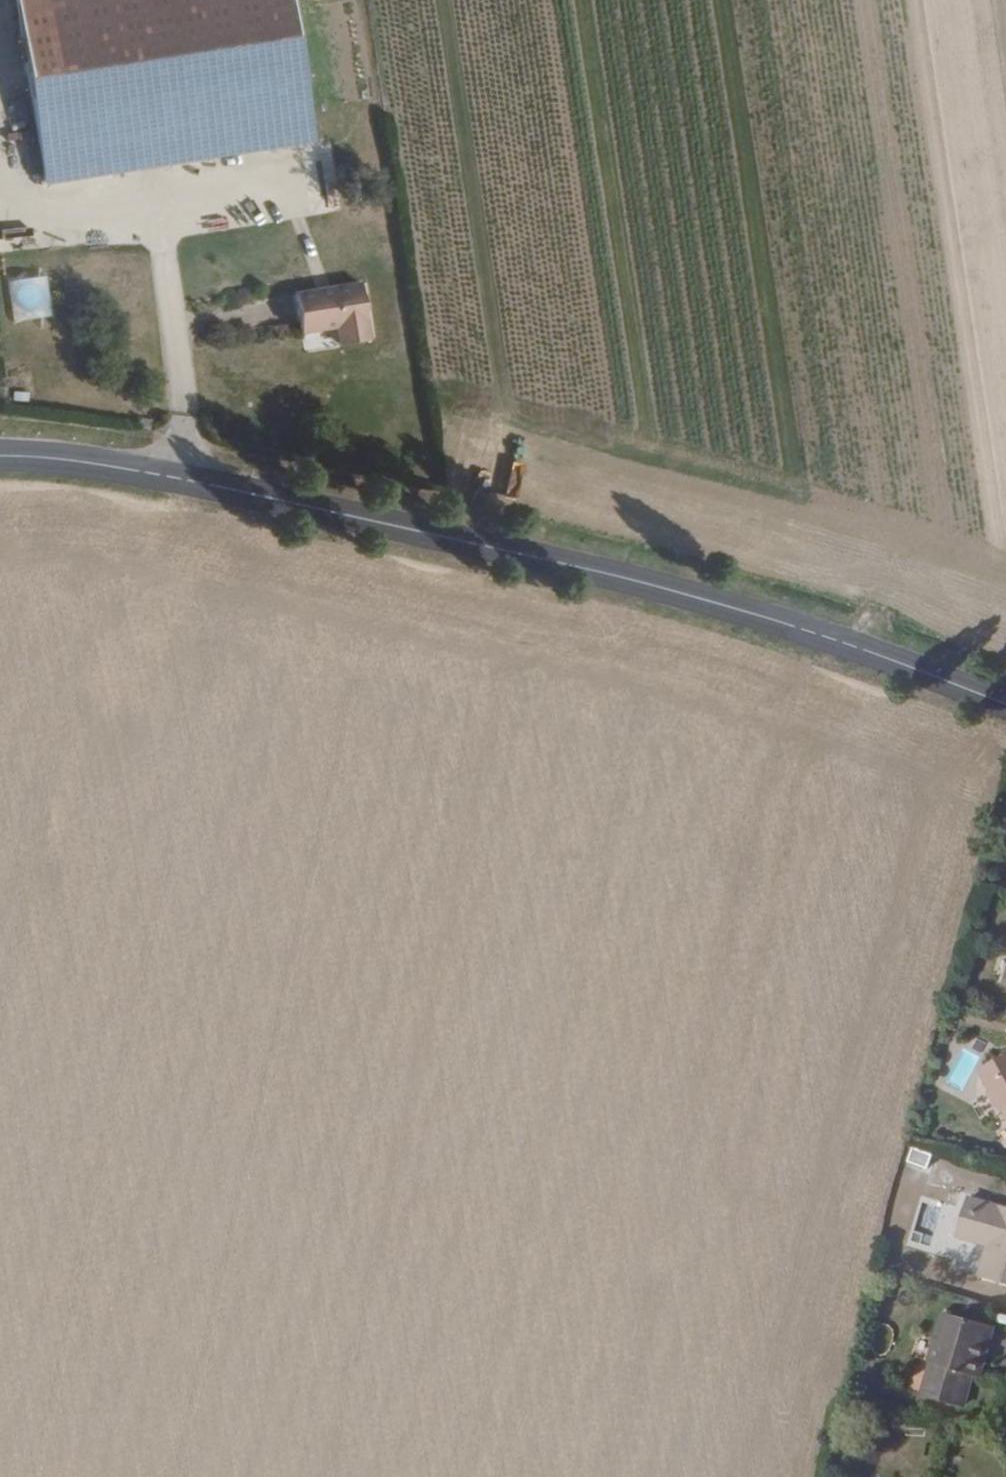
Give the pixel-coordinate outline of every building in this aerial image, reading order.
[(310,143),(288,0),(15,0),(44,186),(310,143)] [(360,288),(295,297),(302,336),(335,331),(338,349),(370,345),(360,288)] [(975,1069),(984,1085),(984,1090),(991,1104),(996,1105),(1005,1123),(1005,1051),(975,1069)] [(975,1214),(979,1202),(965,1198),(961,1209),(975,1214)] [(979,1202),(975,1214),(961,1209),(953,1237),(984,1245),(976,1273),(1005,1281),(1005,1218),(998,1216),(1000,1207),(979,1202)] [(972,1374),(986,1327),(936,1313),(923,1361),(926,1362),(917,1391),(957,1403),(966,1373),(972,1374)]
